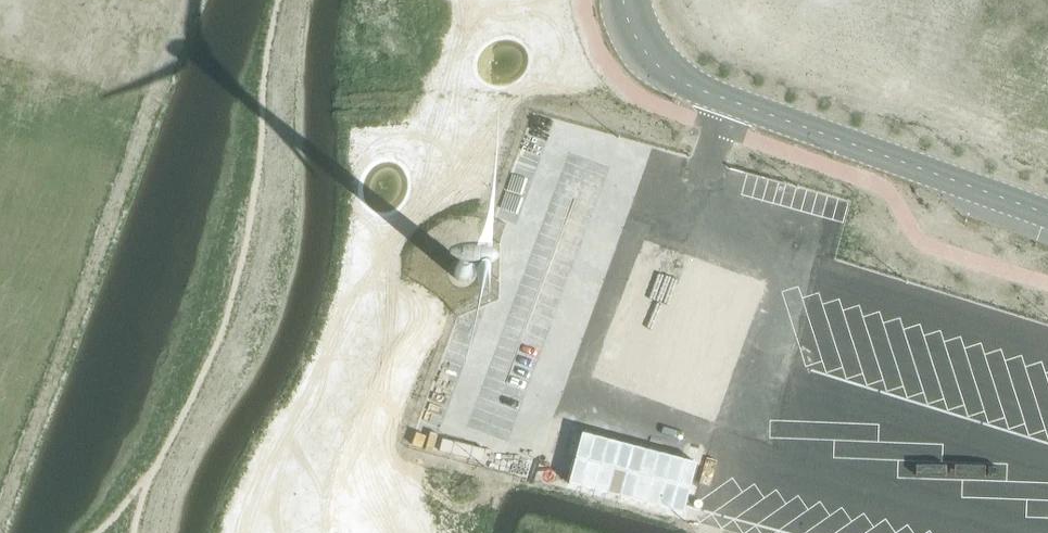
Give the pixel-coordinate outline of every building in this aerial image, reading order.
[(465,264),(463,264),(459,265),(456,267),(454,270),(454,273),(454,276),(455,278),(455,279),(457,280),(458,281),(460,282),(461,283),(462,283),(464,283),(466,282),(467,281),(469,280),(470,279),(471,278),(472,277),(472,274),(472,273),(472,271),(472,270),(471,269),(469,267),(468,266),(467,265),(465,264)] [(683,514),(696,464),(583,434),(569,484),(683,514)]
